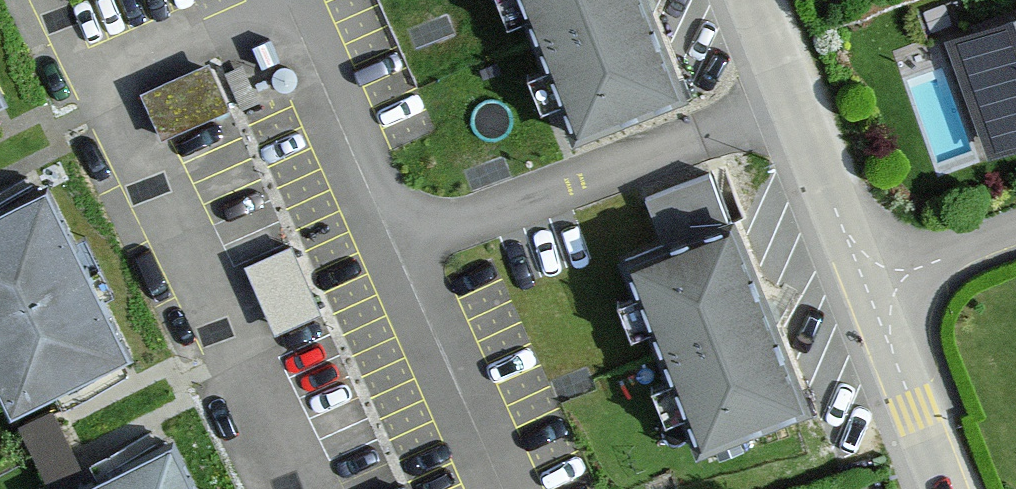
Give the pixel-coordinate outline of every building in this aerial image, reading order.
[(578,121),(678,75),(647,0),(531,0),(578,121)] [(946,43),(986,160),(1015,150),(1015,20),(946,43)] [(202,68),(142,96),(162,141),(223,113),(202,68)] [(11,109),(0,87),(0,114),(11,109)] [(651,186),(663,223),(716,206),(704,168),(651,186)] [(0,215),(0,391),(14,420),(135,360),(50,190),(0,215)] [(729,203),(632,247),(701,434),(801,389),(729,203)] [(288,250),(246,269),(268,323),(311,302),(288,250)] [(53,412),(19,429),(48,485),(81,468),(53,412)] [(69,488),(212,488),(183,432),(69,488)] [(360,488),(410,488),(407,477),(360,488)]
